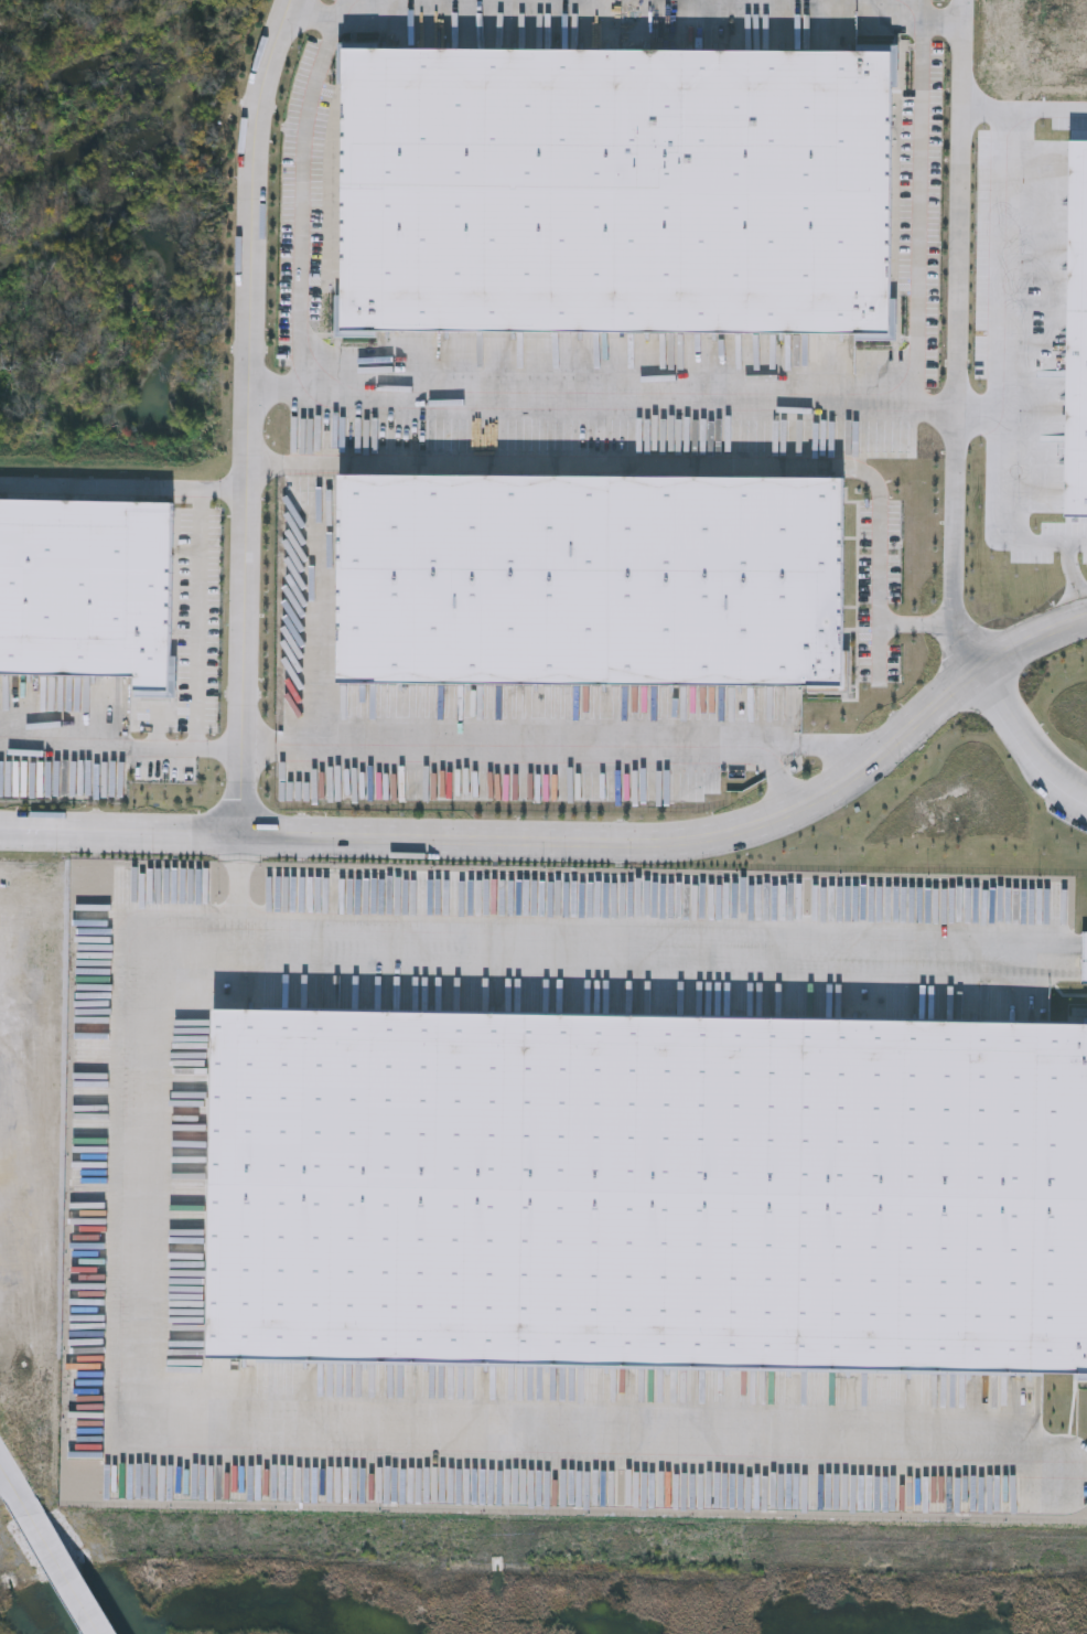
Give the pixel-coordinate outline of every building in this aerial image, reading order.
[(344,49),(344,328),(891,328),(891,49),(344,49)] [(1069,138),(1086,138),(1086,514),(1061,514),(1069,138)] [(338,476),(338,687),(842,687),(841,474),(338,476)] [(132,676),(132,686),(170,686),(174,492),(0,488),(0,673),(132,676)] [(213,1013),(1086,1023),(1086,1379),(208,1367),(213,1013)]
